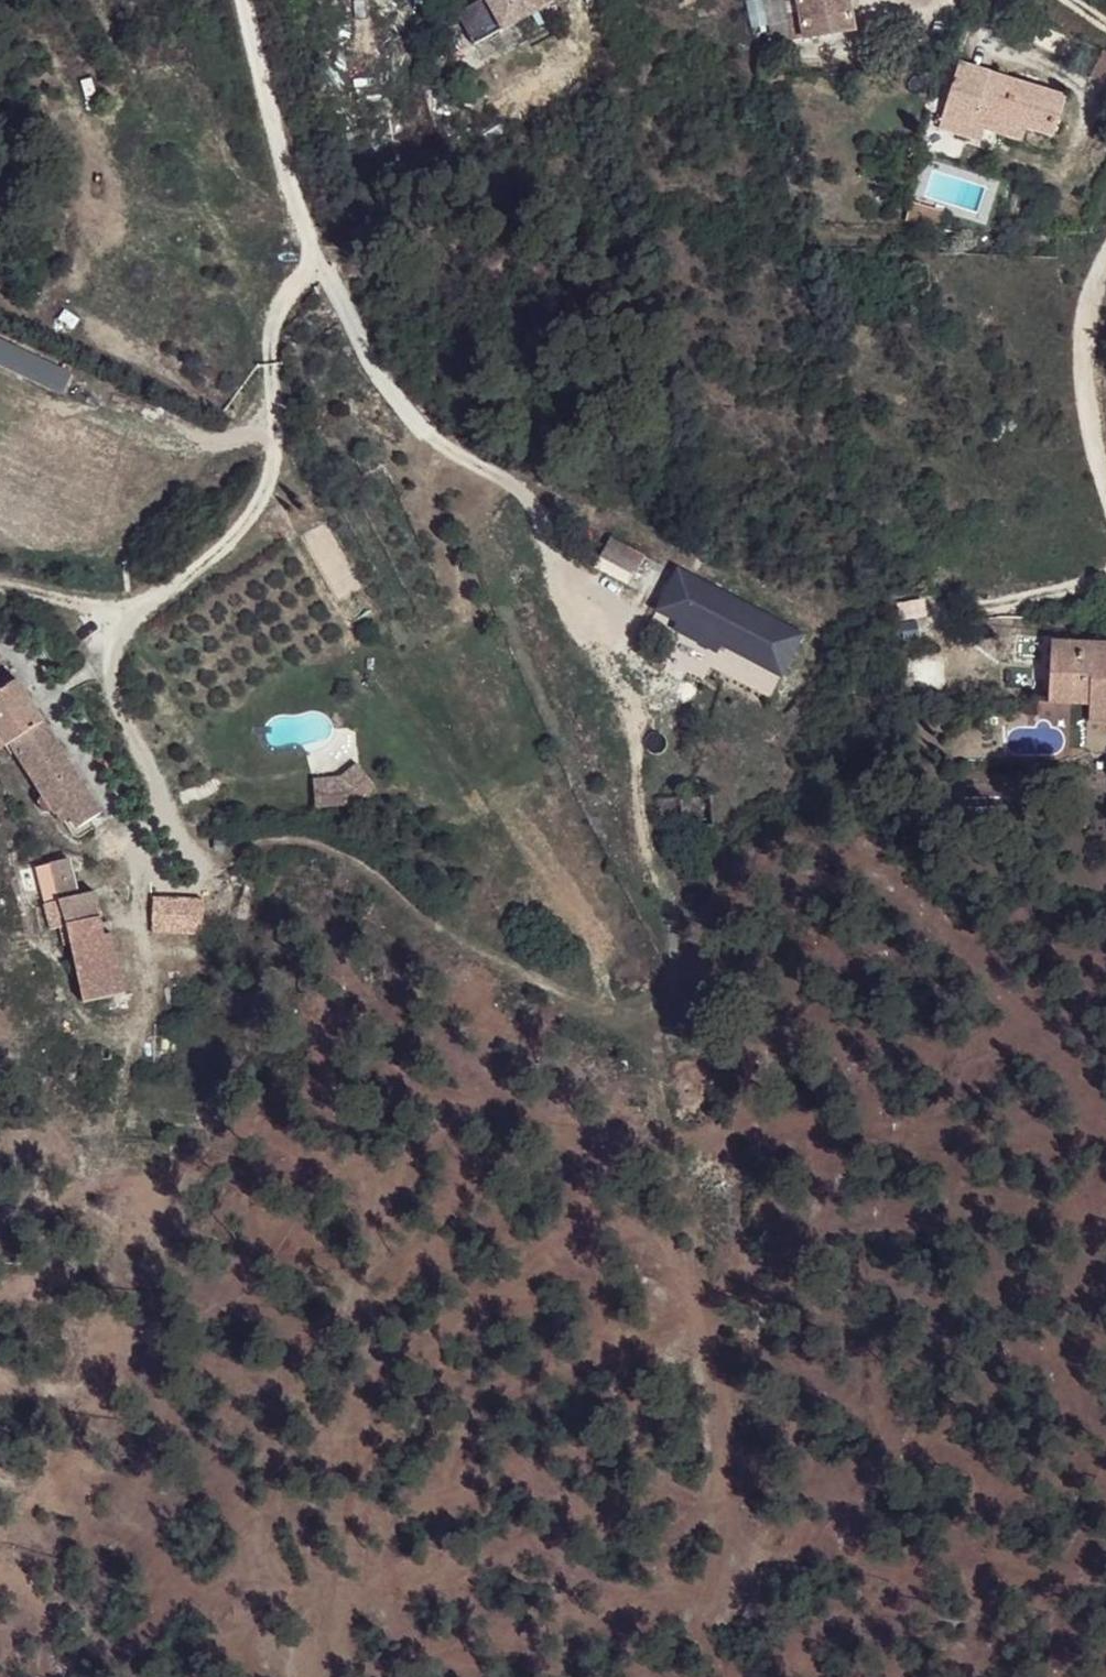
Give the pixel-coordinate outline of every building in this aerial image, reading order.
[(474,45),(558,0),(481,0),(457,13),(474,45)] [(848,0),(766,0),(767,4),(774,43),(853,30),(848,0)] [(958,65),(946,105),(975,114),(972,125),(984,129),(1022,141),(1026,128),(1052,136),(1064,99),(958,65)] [(946,105),(939,128),(981,141),(984,129),(972,125),(975,114),(946,105)] [(71,372),(0,340),(0,368),(61,395),(71,372)] [(765,618),(609,538),(594,567),(750,647),(765,618)] [(765,618),(750,647),(746,656),(781,674),(800,637),(765,618)] [(1050,642),(1048,702),(1089,704),(1105,705),(1105,644),(1050,642)] [(15,681),(9,673),(0,678),(0,690),(15,681)] [(17,680),(15,681),(0,690),(0,740),(4,747),(9,755),(15,751),(43,796),(38,798),(38,803),(44,813),(48,813),(52,810),(55,815),(64,809),(77,829),(100,814),(17,680)] [(1089,704),(1089,721),(1105,721),(1105,705),(1089,704)] [(374,784),(357,763),(340,777),(313,779),(316,806),(351,803),(374,784)] [(83,1003),(126,994),(112,934),(104,935),(95,892),(78,896),(69,859),(50,863),(58,901),(48,905),(55,928),(66,925),(83,1003)] [(200,896),(151,896),(150,915),(200,915),(200,896)] [(200,915),(150,915),(149,934),(200,934),(200,915)]
